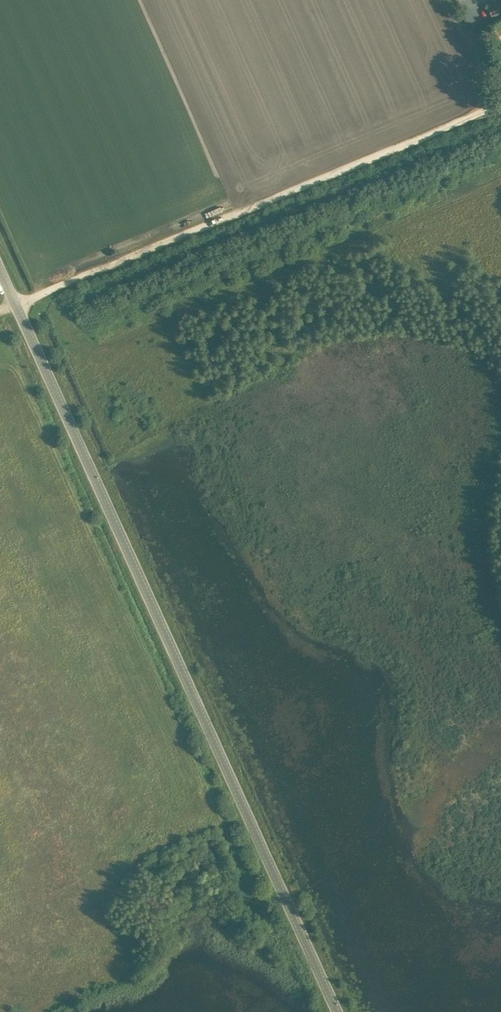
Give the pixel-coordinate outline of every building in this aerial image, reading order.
[(500,14),(500,1),(489,6),(493,17),(500,14)]
